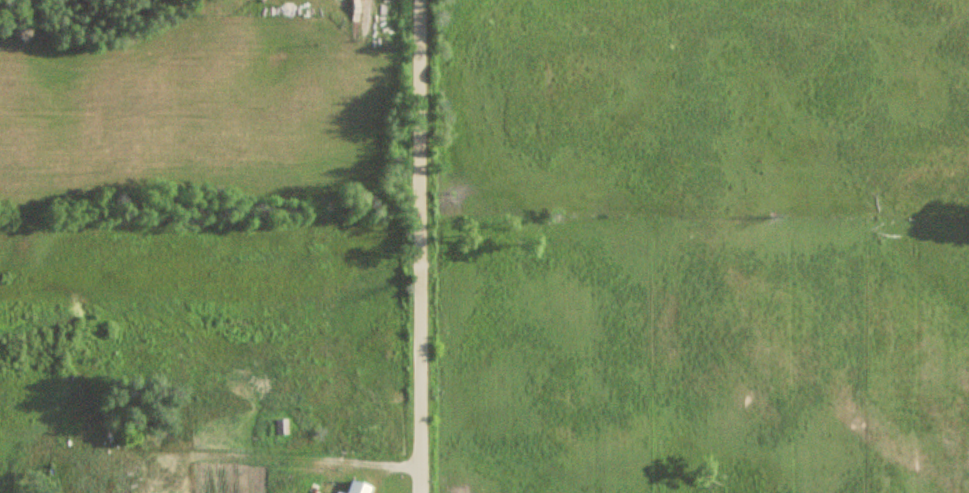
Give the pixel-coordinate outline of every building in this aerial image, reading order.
[(277,435),(289,434),(287,418),(276,420),(277,435)] [(370,483),(344,483),(344,492),(370,492),(370,483)]
